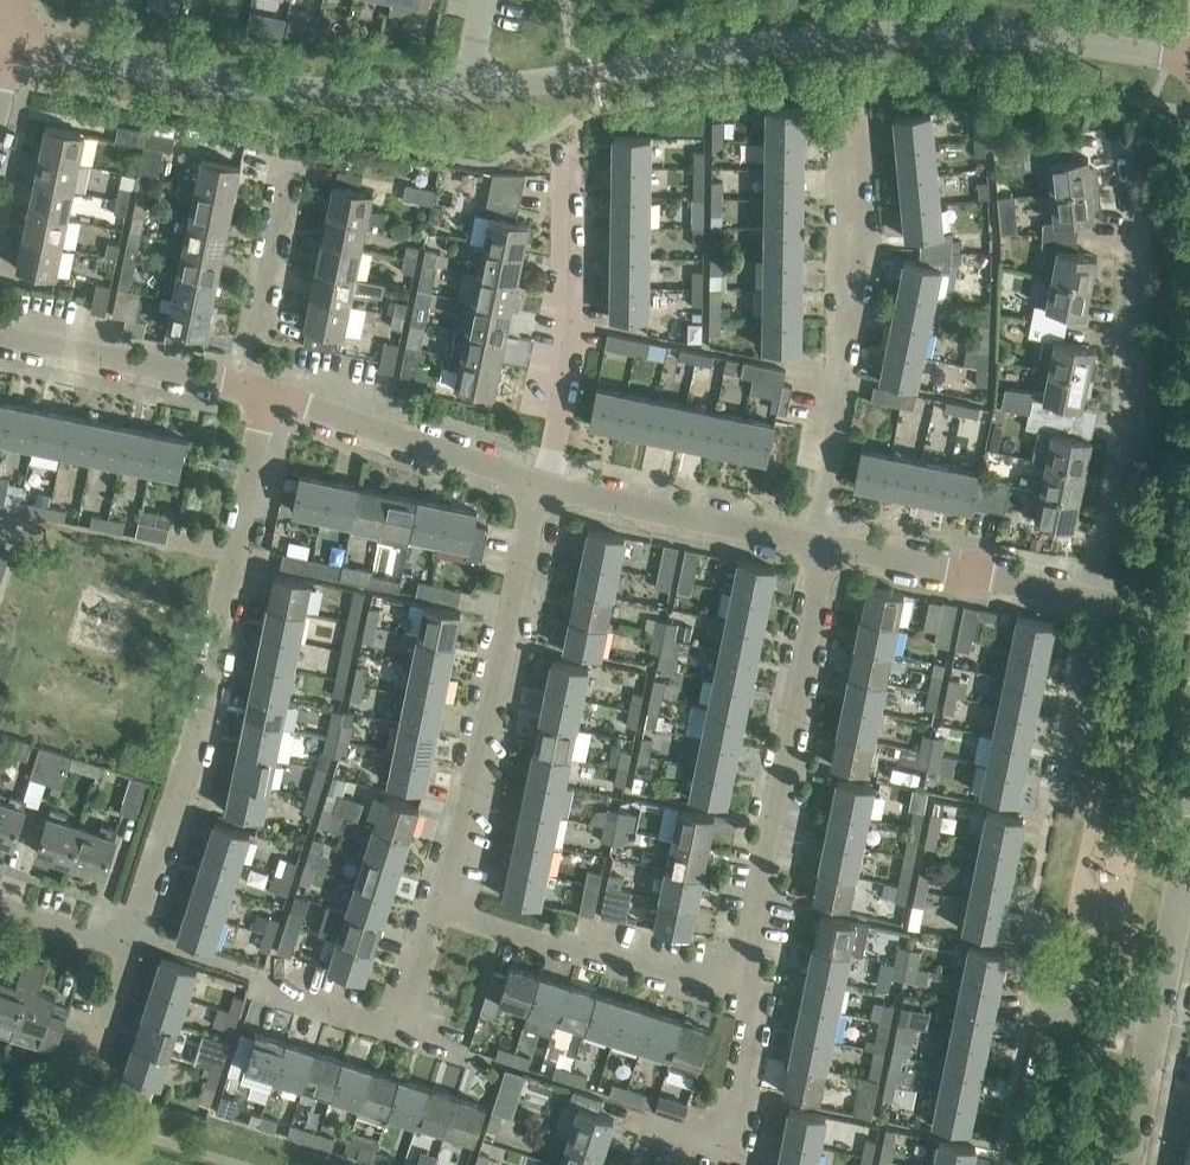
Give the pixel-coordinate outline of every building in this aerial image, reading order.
[(168,10),(177,12),(179,0),(170,0),(168,10)] [(389,12),(411,17),(415,14),(417,3),(419,4),(419,3),(425,4),(429,2),(429,0),(392,0),(389,12)] [(253,10),(249,26),(260,29),(264,12),(253,10)] [(288,17),(284,34),(313,36),(316,23),(288,17)] [(804,138),(805,108),(768,107),(767,138),(804,138)] [(935,142),(931,112),(895,115),(898,146),(935,142)] [(151,120),(149,130),(157,132),(159,121),(151,120)] [(724,120),(713,120),(713,137),(724,138),(724,120)] [(974,122),(975,140),(985,139),(983,121),(974,122)] [(144,145),(147,130),(119,124),(116,139),(144,145)] [(46,125),(40,154),(79,162),(86,133),(46,125)] [(149,130),(147,130),(144,145),(172,150),(175,136),(157,132),(149,130)] [(1051,191),(1099,186),(1097,169),(1093,166),(1089,166),(1088,156),(1073,158),(1070,130),(1021,135),(1024,170),(1049,167),(1051,191)] [(651,167),(651,136),(614,135),(614,166),(651,167)] [(723,154),(724,138),(713,137),(712,154),(723,154)] [(804,169),(804,138),(767,138),(767,168),(804,169)] [(986,154),(985,139),(975,140),(977,155),(986,154)] [(937,172),(935,142),(898,146),(901,176),(937,172)] [(704,168),(705,152),(694,152),(694,167),(704,168)] [(74,190),(79,162),(40,154),(35,182),(74,190)] [(241,164),(202,156),(196,155),(193,168),(199,170),(196,187),(235,195),(241,164)] [(650,197),(651,167),(614,166),(613,196),(650,197)] [(704,198),(704,168),(694,167),(694,198),(704,198)] [(803,199),(804,169),(767,168),(766,198),(803,199)] [(940,202),(937,172),(901,176),(904,206),(940,202)] [(136,186),(139,190),(136,203),(148,205),(153,176),(138,173),(136,186)] [(516,220),(526,173),(493,173),(485,214),(490,215),(484,245),(523,253),(529,223),(516,220)] [(713,181),(712,197),(723,197),(723,181),(713,181)] [(992,198),(990,181),(979,182),(981,199),(992,198)] [(68,218),(74,190),(35,182),(29,210),(68,218)] [(334,183),(328,213),(367,221),(384,224),(386,212),(370,209),(373,191),(334,183)] [(436,189),(407,183),(404,198),(433,203),(436,189)] [(120,186),(118,199),(129,201),(131,189),(120,186)] [(1100,203),(1099,186),(1051,191),(1053,219),(1042,220),(1041,234),(1078,236),(1079,219),(1095,217),(1094,208),(1097,207),(1100,203)] [(230,222),(235,195),(196,187),(190,214),(230,222)] [(649,227),(650,197),(613,196),(613,226),(649,227)] [(723,214),(723,197),(712,197),(712,214),(723,214)] [(703,228),(703,212),(704,198),(694,198),(694,228),(703,228)] [(803,229),(803,199),(766,198),(766,229),(803,229)] [(126,214),(129,201),(118,199),(115,212),(126,214)] [(943,233),(940,202),(904,206),(907,236),(922,235),(921,249),(951,250),(951,232),(943,233)] [(145,218),(148,205),(136,203),(134,216),(145,218)] [(62,245),(68,218),(29,210),(23,237),(62,245)] [(361,249),(367,221),(328,213),(322,241),(361,249)] [(224,250),(230,222),(190,214),(185,242),(224,250)] [(649,253),(649,227),(613,226),(613,252),(649,253)] [(722,240),(722,227),(712,226),(711,240),(711,257),(722,258),(722,240)] [(703,246),(703,228),(694,228),(693,246),(703,246)] [(802,259),(803,229),(766,229),(765,258),(802,259)] [(1077,250),(1078,236),(1041,234),(1041,244),(1059,248),(1053,277),(1091,284),(1098,254),(1077,250)] [(56,274),(62,245),(23,237),(17,266),(56,274)] [(356,276),(361,249),(322,241),(317,268),(356,276)] [(109,242),(109,244),(107,255),(117,257),(120,244),(109,242)] [(218,278),(224,250),(185,242),(179,270),(218,278)] [(518,281),(523,253),(484,245),(484,246),(473,244),(471,256),(482,258),(479,272),(518,281)] [(136,261),(139,248),(127,245),(125,258),(136,261)] [(408,246),(406,257),(417,260),(420,248),(408,246)] [(427,249),(424,261),(436,263),(438,252),(427,249)] [(951,269),(951,250),(921,249),(920,263),(905,260),(899,290),(935,297),(941,267),(951,269)] [(648,286),(649,253),(613,252),(612,286),(648,286)] [(414,274),(417,260),(406,257),(403,271),(414,274)] [(722,274),(722,258),(711,257),(712,274),(711,287),(722,287),(722,274)] [(134,274),(136,261),(125,258),(122,272),(134,274)] [(802,289),(802,259),(765,258),(765,288),(802,289)] [(430,292),(436,263),(424,261),(418,289),(430,292)] [(350,304),(356,276),(317,268),(311,296),(350,304)] [(693,268),(693,287),(703,287),(703,269),(693,268)] [(212,306),(218,278),(179,270),(173,298),(212,306)] [(515,293),(518,281),(479,272),(473,300),(512,308),(519,309),(522,294),(515,293)] [(1085,315),(1091,284),(1053,277),(1047,307),(1036,305),(1033,319),(1067,325),(1070,312),(1085,315)] [(106,314),(111,290),(112,285),(97,282),(91,311),(106,314)] [(384,282),(383,292),(397,295),(399,285),(384,282)] [(648,317),(648,286),(612,286),(612,317),(648,317)] [(118,287),(113,315),(135,320),(141,292),(118,287)] [(702,305),(703,287),(693,287),(692,305),(702,305)] [(721,300),(722,287),(711,287),(711,300),(711,317),(721,317),(721,300)] [(801,318),(802,289),(765,288),(764,318),(801,318)] [(424,320),(430,292),(418,289),(412,317),(424,320)] [(929,327),(935,297),(899,290),(893,319),(929,327)] [(344,333),(350,304),(311,296),(305,325),(309,326),(305,345),(336,351),(340,332),(344,333)] [(207,334),(212,306),(173,298),(167,326),(207,334)] [(506,337),(512,308),(473,300),(466,299),(460,328),(506,337)] [(408,304),(396,301),(394,313),(405,316),(408,304)] [(980,308),(979,337),(990,337),(991,308),(980,308)] [(424,320),(412,317),(410,331),(406,346),(421,349),(427,321),(424,320)] [(721,333),(721,317),(711,317),(711,333),(721,333)] [(801,349),(801,318),(764,318),(764,348),(801,349)] [(923,356),(929,327),(893,319),(887,348),(923,356)] [(1092,357),(1094,347),(1064,340),(1067,325),(1033,319),(1030,335),(1044,338),(1040,358),(1053,360),(1051,369),(1088,377),(1092,377),(1096,375),(1098,361),(1096,358),(1092,357)] [(500,365),(506,337),(460,328),(458,327),(452,355),(500,365)] [(635,353),(638,339),(608,333),(605,347),(635,353)] [(989,368),(990,337),(979,337),(978,348),(978,368),(989,368)] [(667,356),(669,346),(650,342),(638,339),(635,353),(666,360),(667,356)] [(385,341),(384,346),(379,369),(394,372),(400,344),(385,341)] [(415,377),(421,349),(406,346),(401,374),(415,377)] [(695,361),(697,351),(669,346),(667,356),(695,361)] [(917,386),(923,356),(887,348),(881,379),(917,386)] [(713,354),(697,351),(695,361),(711,365),(713,354)] [(495,393),(500,365),(452,355),(450,366),(459,368),(456,385),(495,393)] [(739,360),(727,357),(724,371),(736,374),(739,360)] [(752,377),(755,363),(745,361),(742,375),(752,377)] [(786,369),(755,363),(752,377),(783,383),(784,383),(786,369)] [(989,383),(989,368),(978,368),(978,369),(968,369),(967,383),(989,383)] [(1082,407),(1088,377),(1051,369),(1047,392),(1006,387),(1002,406),(1031,412),(1031,411),(1064,417),(1067,404),(1082,407)] [(793,385),(784,383),(783,383),(777,411),(787,413),(793,385)] [(619,428),(626,392),(597,386),(590,422),(619,428)] [(902,405),(905,391),(879,386),(876,400),(902,405)] [(917,393),(905,391),(902,405),(914,407),(917,393)] [(649,434),(656,398),(626,392),(619,428),(649,434)] [(678,440),(686,404),(656,398),(649,434),(678,440)] [(11,403),(0,400),(0,438),(3,439),(11,403)] [(962,414),(964,403),(948,400),(946,411),(962,414)] [(32,445),(40,408),(11,403),(3,439),(32,445)] [(981,406),(964,403),(962,414),(979,417),(981,406)] [(708,446),(715,410),(686,404),(678,440),(708,446)] [(63,451),(69,414),(40,408),(32,445),(63,451)] [(737,452),(744,416),(715,410),(708,446),(737,452)] [(1061,432),(1064,417),(1031,411),(1031,412),(1028,427),(1040,429),(1034,458),(1047,461),(1047,460),(1086,468),(1092,438),(1061,432)] [(92,457),(98,420),(69,414),(63,451),(92,457)] [(768,459),(775,423),(744,416),(737,452),(768,459)] [(120,463),(127,426),(98,420),(92,457),(120,463)] [(150,469),(157,432),(127,426),(120,463),(150,469)] [(187,439),(157,432),(150,469),(180,475),(187,439)] [(885,490),(892,454),(862,448),(854,484),(885,490)] [(914,496),(921,460),(892,454),(885,490),(914,496)] [(944,502),(951,466),(921,460),(914,496),(944,502)] [(1080,497),(1086,468),(1047,460),(1047,461),(1041,490),(1080,497)] [(990,509),(995,481),(980,478),(981,472),(951,466),(944,502),(974,508),(974,506),(990,509)] [(322,515),(330,480),(300,474),(292,509),(322,515)] [(4,508),(10,478),(0,476),(0,507),(4,508)] [(26,478),(25,485),(21,502),(33,504),(32,513),(49,517),(51,506),(49,506),(36,503),(35,503),(39,481),(26,478)] [(352,521),(359,486),(330,480),(322,515),(352,521)] [(1005,512),(1010,489),(1011,484),(995,481),(990,509),(1005,512)] [(380,537),(389,492),(359,486),(352,521),(350,531),(380,537)] [(1073,528),(1080,497),(1041,490),(1035,520),(1073,528)] [(54,492),(51,506),(49,517),(79,523),(81,512),(67,509),(69,495),(54,492)] [(411,534),(418,498),(389,492),(380,537),(379,539),(409,545),(411,534)] [(38,493),(36,503),(49,506),(51,496),(38,493)] [(441,540),(448,504),(418,498),(411,534),(441,540)] [(90,525),(107,529),(109,518),(112,503),(98,500),(95,515),(92,514),(90,525)] [(478,510),(448,504),(441,540),(469,545),(466,557),(482,560),(489,527),(475,524),(478,510)] [(136,535),(166,541),(169,527),(155,524),(158,513),(141,509),(136,535)] [(123,532),(125,523),(126,521),(109,518),(107,529),(123,532)] [(619,565),(625,536),(589,528),(583,558),(619,565)] [(1033,535),(1031,546),(1040,548),(1043,537),(1033,535)] [(644,539),(643,544),(664,548),(665,544),(644,539)] [(276,543),(275,550),(284,552),(285,552),(286,545),(276,543)] [(673,577),(679,547),(665,544),(664,548),(658,574),(673,577)] [(10,550),(0,547),(0,580),(1,580),(10,550)] [(700,551),(686,548),(680,578),(694,581),(700,551)] [(311,573),(314,558),(285,552),(284,552),(281,566),(311,573)] [(326,561),(314,558),(311,573),(323,575),(326,561)] [(613,595),(619,565),(583,558),(577,588),(613,595)] [(769,596),(775,566),(739,559),(733,589),(769,596)] [(370,585),(373,568),(344,563),(341,579),(370,585)] [(401,580),(389,578),(373,574),(375,563),(374,563),(373,568),(370,585),(399,590),(401,580)] [(312,580),(299,578),(276,573),(270,602),(306,610),(312,580)] [(670,589),(673,577),(658,574),(656,586),(670,589)] [(691,593),(694,581),(680,578),(677,591),(691,593)] [(428,596),(431,582),(419,580),(416,594),(428,596)] [(459,603),(461,590),(462,589),(431,582),(428,596),(459,603)] [(898,622),(904,592),(868,585),(862,615),(898,622)] [(607,625),(613,595),(577,588),(571,618),(607,625)] [(355,589),(348,619),(359,622),(365,591),(355,589)] [(763,626),(769,596),(733,589),(727,618),(763,626)] [(951,634),(957,603),(943,600),(937,631),(951,634)] [(300,639),(306,610),(270,602),(264,632),(300,639)] [(461,611),(438,606),(425,603),(419,633),(455,640),(461,611)] [(984,623),(985,619),(987,609),(964,605),(958,635),(972,638),(980,640),(984,623)] [(369,606),(366,623),(376,625),(380,608),(369,606)] [(892,652),(898,622),(862,615),(856,644),(892,652)] [(1048,653),(1054,623),(1018,616),(1012,645),(1048,653)] [(601,655),(607,625),(571,618),(565,648),(601,655)] [(664,636),(667,620),(656,618),(653,634),(664,636)] [(757,655),(763,626),(727,618),(721,648),(757,655)] [(353,650),(359,622),(348,619),(342,648),(353,650)] [(678,623),(667,620),(664,636),(675,639),(675,637),(678,623)] [(373,642),(376,625),(366,623),(362,639),(373,642)] [(678,623),(675,637),(691,640),(694,626),(678,623)] [(984,623),(980,640),(992,642),(996,626),(984,623)] [(949,646),(951,634),(937,631),(935,643),(949,646)] [(294,669),(300,639),(264,632),(258,661),(294,669)] [(449,670),(455,640),(419,633),(413,663),(449,670)] [(661,652),(664,636),(653,634),(650,650),(661,652)] [(970,650),(972,638),(958,635),(956,647),(970,650)] [(672,654),(675,639),(664,636),(661,652),(672,654)] [(886,681),(892,652),(856,644),(850,674),(886,681)] [(1042,682),(1048,653),(1012,645),(1006,675),(1042,682)] [(347,680),(353,650),(342,648),(336,678),(347,680)] [(751,684),(757,655),(721,648),(715,677),(751,684)] [(553,660),(547,689),(583,696),(589,667),(553,660)] [(288,698),(294,669),(258,661),(251,691),(288,698)] [(443,700),(449,670),(413,663),(407,692),(443,700)] [(357,665),(354,681),(364,684),(368,667),(357,665)] [(880,711),(886,681),(850,674),(844,704),(880,711)] [(932,674),(929,690),(939,692),(943,676),(932,674)] [(1036,712),(1042,682),(1006,675),(1000,705),(1036,712)] [(745,714),(751,684),(715,677),(709,706),(745,714)] [(970,682),(960,679),(950,677),(946,694),(957,696),(967,698),(970,682)] [(344,697),(347,680),(336,678),(333,694),(344,697)] [(662,697),(665,680),(654,678),(651,694),(662,697)] [(361,700),(364,684),(354,681),(350,698),(361,700)] [(577,726),(583,696),(547,689),(541,719),(577,726)] [(936,709),(939,692),(929,690),(928,693),(920,691),(917,705),(936,709)] [(281,728),(288,698),(251,691),(245,720),(281,728)] [(633,691),(630,707),(641,710),(644,693),(633,691)] [(437,729),(443,700),(407,692),(401,722),(437,729)] [(669,698),(662,697),(651,694),(645,724),(656,726),(658,713),(665,715),(669,698)] [(954,712),(957,696),(946,694),(943,710),(954,712)] [(874,741),(880,711),(844,704),(838,733),(874,741)] [(1030,742),(1036,712),(1000,705),(994,734),(1030,742)] [(739,743),(745,714),(709,706),(703,736),(739,743)] [(637,726),(641,710),(630,707),(627,724),(637,726)] [(344,709),(341,723),(338,739),(349,741),(355,712),(344,709)] [(571,756),(577,726),(541,719),(535,748),(571,756)] [(275,757),(281,728),(245,720),(239,750),(275,757)] [(338,739),(341,723),(324,720),(320,735),(338,739)] [(431,759),(437,729),(401,722),(395,752),(431,759)] [(335,755),(338,739),(320,735),(308,733),(307,741),(326,745),(324,753),(332,754),(335,755)] [(868,770),(874,741),(838,733),(832,763),(868,770)] [(931,752),(934,736),(923,733),(920,749),(931,752)] [(1024,771),(1030,742),(994,734),(988,764),(1024,771)] [(650,755),(653,738),(642,736),(639,753),(650,755)] [(733,772),(739,743),(703,736),(697,765),(733,772)] [(942,754),(945,738),(934,736),(931,752),(942,754)] [(346,757),(349,741),(338,739),(335,755),(346,757)] [(45,780),(55,750),(40,745),(30,776),(45,780)] [(897,758),(916,762),(918,750),(900,746),(897,758)] [(632,752),(621,749),(612,747),(609,764),(629,768),(632,752)] [(565,785),(571,756),(535,748),(529,778),(565,785)] [(928,767),(931,752),(920,749),(917,765),(928,767)] [(100,764),(55,750),(45,780),(62,786),(69,765),(97,774),(100,764)] [(269,787),(275,757),(239,750),(233,779),(269,787)] [(320,752),(318,764),(328,768),(332,754),(324,753),(320,752)] [(425,789),(431,759),(395,752),(389,781),(425,789)] [(939,770),(942,754),(931,752),(928,767),(939,770)] [(646,772),(650,755),(639,753),(636,769),(646,772)] [(668,760),(665,777),(677,779),(680,761),(668,760)] [(625,785),(629,768),(609,764),(605,781),(625,785)] [(1018,801),(1024,771),(988,764),(982,794),(1018,801)] [(727,802),(733,772),(697,765),(691,795),(727,802)] [(148,780),(132,774),(120,810),(137,816),(148,780)] [(334,774),(328,792),(323,808),(345,815),(349,802),(337,798),(344,777),(334,774)] [(635,776),(632,790),(641,791),(643,778),(635,776)] [(314,778),(309,794),(319,798),(324,782),(314,778)] [(559,815),(565,785),(529,778),(523,807),(559,815)] [(263,816),(269,787),(233,779),(227,809),(263,816)] [(874,786),(861,783),(838,779),(832,809),(868,816),(874,786)] [(21,821),(27,799),(10,793),(8,800),(0,798),(0,839),(13,843),(21,821)] [(314,814),(319,798),(309,794),(303,811),(314,814)] [(384,794),(375,823),(410,834),(419,806),(384,794)] [(939,831),(942,814),(945,802),(934,799),(928,829),(939,831)] [(70,861),(81,824),(65,819),(67,811),(51,806),(37,851),(70,861)] [(553,844),(559,815),(523,807),(517,837),(553,844)] [(709,844),(715,815),(679,807),(673,837),(709,844)] [(340,831),(345,815),(323,808),(318,824),(340,831)] [(616,826),(619,810),(608,808),(605,824),(616,826)] [(862,846),(868,816),(832,809),(826,838),(862,846)] [(914,809),(911,825),(921,827),(925,811),(914,809)] [(637,818),(629,816),(630,812),(619,810),(616,826),(626,829),(627,828),(635,829),(637,818)] [(1018,847),(1024,818),(1024,817),(988,810),(982,840),(1018,847)] [(215,820),(206,849),(241,861),(250,831),(215,820)] [(118,828),(102,823),(99,830),(81,824),(70,861),(104,872),(118,828)] [(401,863),(410,834),(375,823),(366,852),(401,863)] [(612,842),(616,826),(605,824),(601,840),(612,842)] [(915,857),(921,827),(911,825),(905,854),(915,857)] [(623,844),(626,829),(616,826),(612,842),(623,844)] [(936,848),(939,831),(928,829),(925,845),(936,848)] [(547,874),(553,844),(517,837),(511,866),(547,874)] [(703,874),(709,844),(673,837),(668,860),(667,867),(703,874)] [(856,876),(862,846),(826,838),(820,868),(856,876)] [(1012,877),(1018,847),(982,840),(976,870),(1012,877)] [(320,852),(310,848),(305,864),(315,868),(320,852)] [(241,861),(206,849),(197,878),(232,890),(241,861)] [(606,854),(592,851),(589,863),(604,866),(606,854)] [(392,892),(401,863),(366,852),(357,881),(392,892)] [(909,886),(913,869),(915,857),(905,854),(899,884),(909,886)] [(298,861),(288,858),(281,856),(276,872),(293,878),(298,861)] [(651,857),(650,864),(667,867),(668,860),(651,857)] [(340,876),(315,868),(305,864),(300,881),(317,886),(319,878),(337,884),(340,876)] [(540,903),(547,874),(511,866),(504,896),(540,903)] [(697,904),(703,874),(667,867),(661,897),(697,904)] [(850,905),(856,876),(820,868),(814,898),(850,905)] [(588,869),(586,881),(600,884),(603,872),(588,869)] [(1006,907),(1012,877),(976,870),(970,899),(1006,907)] [(288,894),(293,878),(276,872),(274,871),(269,888),(288,894)] [(930,873),(920,871),(916,887),(927,889),(930,873)] [(621,888),(624,876),(610,873),(607,885),(621,888)] [(232,890),(197,878),(188,907),(223,919),(232,890)] [(383,921),(392,892),(357,881),(347,910),(383,921)] [(594,914),(600,884),(586,881),(580,911),(594,914)] [(906,902),(909,886),(899,884),(895,900),(906,902)] [(626,920),(632,890),(621,888),(607,885),(601,916),(626,920)] [(924,906),(927,889),(916,887),(913,904),(924,906)] [(691,934),(697,904),(661,897),(655,927),(691,934)] [(1000,936),(1006,907),(970,899),(963,929),(1000,936)] [(213,947),(223,919),(188,907),(178,936),(213,947)] [(290,910),(287,922),(300,926),(304,914),(290,910)] [(373,950),(383,921),(347,910),(338,939),(373,950)] [(257,914),(253,927),(265,931),(269,917),(257,914)] [(814,943),(850,951),(863,953),(866,941),(853,938),(856,921),(820,914),(814,943)] [(269,917),(265,931),(275,934),(280,918),(270,915),(269,917)] [(291,955),(300,926),(287,922),(277,951),(291,955)] [(270,951),(275,934),(265,931),(259,947),(270,951)] [(364,979),(373,950),(338,939),(329,967),(364,979)] [(844,980),(850,951),(814,943),(808,973),(844,980)] [(907,963),(910,947),(899,945),(896,961),(907,963)] [(1006,952),(983,947),(970,945),(964,974),(1000,982),(1006,952)] [(921,950),(915,948),(910,947),(907,963),(907,965),(918,967),(921,950)] [(188,996),(197,967),(162,956),(153,985),(188,996)] [(35,962),(24,958),(16,983),(0,977),(0,1033),(11,1037),(35,962)] [(904,979),(907,965),(907,963),(896,961),(886,959),(885,966),(895,968),(893,977),(904,979)] [(46,965),(35,962),(11,1037),(56,1051),(69,1008),(54,1003),(56,995),(38,990),(46,965)] [(494,969),(481,1010),(496,1015),(501,1000),(528,1009),(539,974),(510,964),(507,974),(494,969)] [(931,970),(918,967),(907,965),(904,979),(928,984),(931,970)] [(838,1010),(844,980),(808,973),(802,1003),(838,1010)] [(557,1018),(568,983),(539,974),(528,1009),(557,1018)] [(994,1011),(1000,982),(964,974),(958,1004),(994,1011)] [(585,1027),(597,992),(568,983),(557,1018),(585,1027)] [(179,1025),(188,996),(153,985),(144,1014),(179,1025)] [(614,1036),(625,1001),(597,992),(585,1027),(614,1036)] [(235,994),(229,1010),(240,1014),(245,997),(235,994)] [(643,1045),(654,1010),(625,1001),(614,1036),(643,1045)] [(884,1002),(881,1019),(891,1021),(895,1004),(884,1002)] [(832,1040),(838,1010),(802,1003),(796,1032),(832,1040)] [(988,1041),(994,1011),(958,1004),(952,1033),(988,1041)] [(902,1006),(898,1022),(918,1027),(929,1029),(932,1012),(902,1006)] [(234,1030),(240,1014),(229,1010),(219,1007),(214,1023),(224,1027),(225,1027),(234,1030)] [(672,1055),(683,1020),(654,1010),(643,1045),(672,1055)] [(169,1054),(179,1025),(144,1014),(134,1043),(169,1054)] [(885,1050),(891,1021),(881,1019),(875,1048),(885,1050)] [(683,1020),(672,1055),(668,1065),(697,1075),(712,1029),(683,1020)] [(915,1043),(918,1027),(898,1022),(895,1039),(915,1043)] [(274,1076),(285,1041),(257,1031),(252,1047),(238,1043),(229,1072),(243,1076),(246,1067),(274,1076)] [(826,1069),(832,1040),(796,1032),(790,1062),(826,1069)] [(982,1070),(988,1041),(952,1033),(946,1063),(982,1070)] [(221,1039),(212,1067),(221,1070),(231,1042),(221,1039)] [(303,1085),(314,1050),(285,1041),(274,1076),(303,1085)] [(160,1083),(169,1054),(134,1043),(125,1072),(160,1083)] [(512,1062),(515,1052),(499,1047),(496,1057),(512,1062)] [(879,1079),(885,1050),(875,1048),(869,1077),(879,1079)] [(332,1094),(343,1059),(314,1050),(303,1085),(332,1094)] [(531,1057),(515,1052),(512,1062),(528,1067),(531,1057)] [(360,1103),(371,1068),(343,1059),(332,1094),(360,1103)] [(820,1099),(826,1069),(790,1062),(784,1091),(820,1099)] [(976,1100),(982,1070),(946,1063),(940,1093),(976,1100)] [(900,1066),(890,1064),(886,1081),(897,1083),(900,1066)] [(569,1080),(572,1070),(556,1065),(553,1075),(569,1080)] [(210,1105),(221,1070),(212,1067),(200,1102),(210,1105)] [(506,1067),(497,1094),(507,1097),(518,1101),(527,1074),(506,1067)] [(386,1122),(389,1112),(400,1077),(371,1068),(360,1103),(357,1113),(386,1122)] [(588,1075),(572,1070),(569,1080),(585,1085),(588,1075)] [(872,1116),(879,1079),(869,1077),(861,1076),(853,1112),(872,1116)] [(418,1121),(429,1086),(400,1077),(389,1112),(418,1121)] [(894,1100),(897,1083),(886,1081),(883,1097),(894,1100)] [(626,1098),(629,1088),(613,1083),(609,1093),(626,1098)] [(446,1130),(458,1095),(429,1086),(418,1121),(446,1130)] [(655,1108),(658,1097),(629,1088),(626,1098),(655,1108)] [(602,1098),(574,1089),(569,1103),(579,1106),(570,1135),(605,1146),(614,1117),(598,1112),(602,1098)] [(969,1130),(976,1100),(940,1093),(933,1122),(969,1130)] [(497,1094),(492,1111),(502,1114),(507,1097),(497,1094)] [(684,1117),(688,1103),(660,1094),(658,1097),(655,1108),(684,1117)] [(475,1140),(486,1105),(458,1095),(446,1130),(475,1140)] [(233,1101),(221,1098),(216,1111),(228,1115),(233,1101)] [(265,1105),(262,1114),(259,1124),(288,1133),(291,1123),(279,1119),(282,1110),(265,1105)] [(826,1115),(813,1112),(790,1107),(784,1137),(820,1144),(826,1115)] [(493,1142),(502,1114),(492,1111),(483,1139),(493,1142)] [(316,1142),(319,1132),(291,1123),(288,1133),(316,1142)] [(891,1160),(894,1143),(897,1129),(887,1127),(880,1157),(891,1160)] [(380,1139),(352,1130),(345,1152),(373,1161),(376,1150),(380,1139)] [(335,1137),(319,1132),(316,1142),(332,1148),(335,1137)] [(605,1146),(570,1135),(561,1164),(564,1164),(599,1164),(605,1146)] [(820,1144),(784,1137),(778,1164),(816,1164),(820,1144)] [(866,1137),(863,1154),(873,1156),(877,1140),(866,1137)] [(976,1146),(940,1138),(934,1164),(972,1164),(976,1146)] [(489,1155),(493,1142),(483,1139),(475,1164),(486,1164),(489,1155)] [(376,1150),(373,1161),(387,1164),(389,1164),(394,1150),(382,1146),(380,1152),(376,1150)] [(873,1156),(863,1154),(860,1164),(871,1164),(873,1156)]
